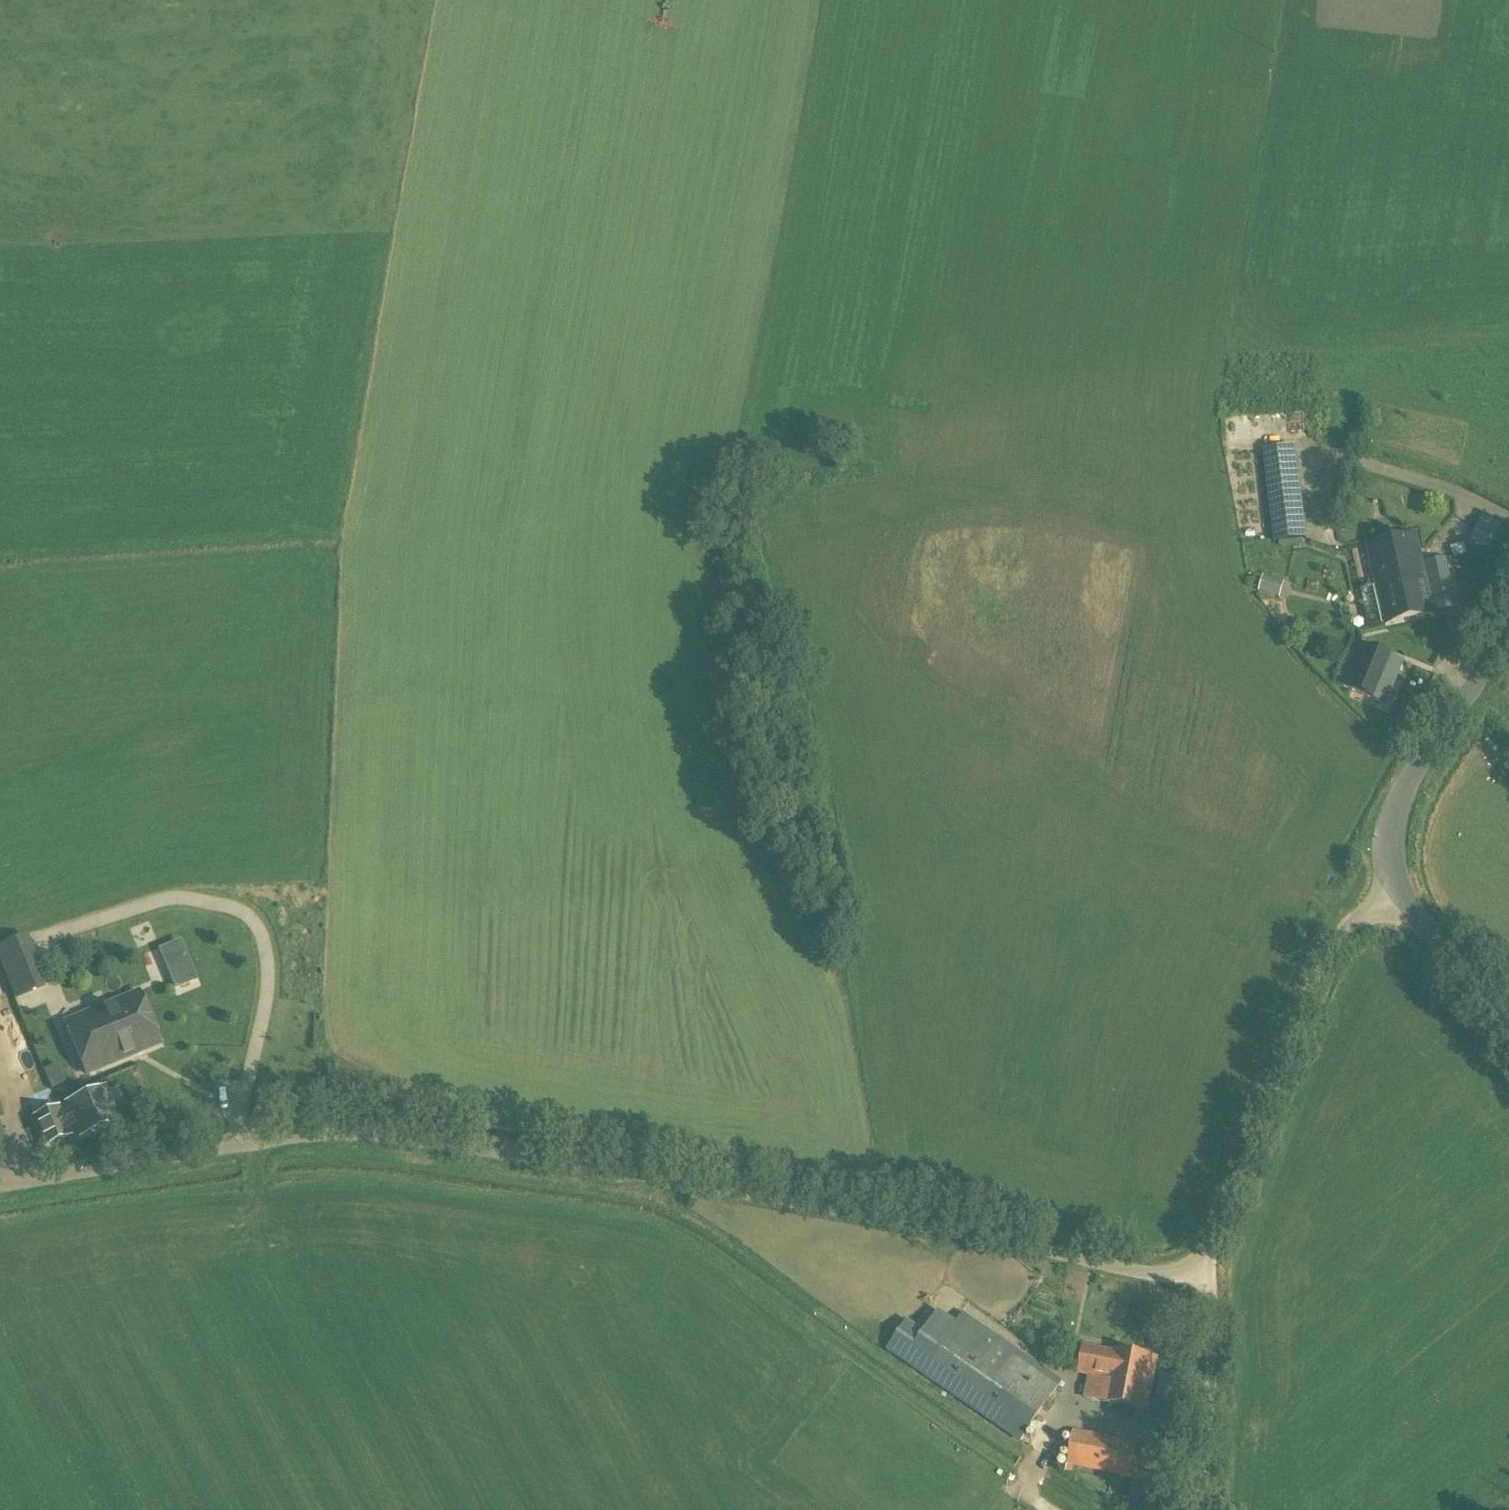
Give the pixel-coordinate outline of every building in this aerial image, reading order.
[(1306,509),(1305,444),(1274,445),(1274,482),(1301,481),(1301,490),(1293,490),(1293,509),(1306,509)] [(1366,545),(1385,624),(1458,608),(1447,559),(1423,564),(1417,534),(1366,545)] [(1280,598),(1285,582),(1263,576),(1258,591),(1280,598)] [(1386,706),(1405,661),(1358,641),(1339,686),(1386,706)] [(49,986),(28,935),(0,947),(0,964),(14,1001),(49,986)] [(180,940),(158,949),(176,991),(198,981),(180,940)] [(86,1075),(160,1044),(139,992),(65,1023),(86,1075)] [(116,1122),(102,1090),(66,1104),(67,1107),(59,1110),(58,1108),(34,1118),(45,1146),(69,1136),(69,1133),(77,1130),(80,1137),(116,1122)] [(942,1342),(920,1373),(973,1410),(1021,1443),(1040,1415),(1050,1400),(1062,1381),(1060,1379),(994,1334),(964,1313),(957,1322),(943,1341),(942,1342)] [(1146,1410),(1156,1359),(1083,1345),(1082,1353),(1077,1355),(1075,1365),(1079,1369),(1078,1374),(1107,1380),(1102,1402),(1146,1410)] [(1092,1433),(1073,1430),(1067,1465),(1130,1478),(1137,1442),(1101,1435),(1101,1433),(1092,1431),(1092,1433)]
